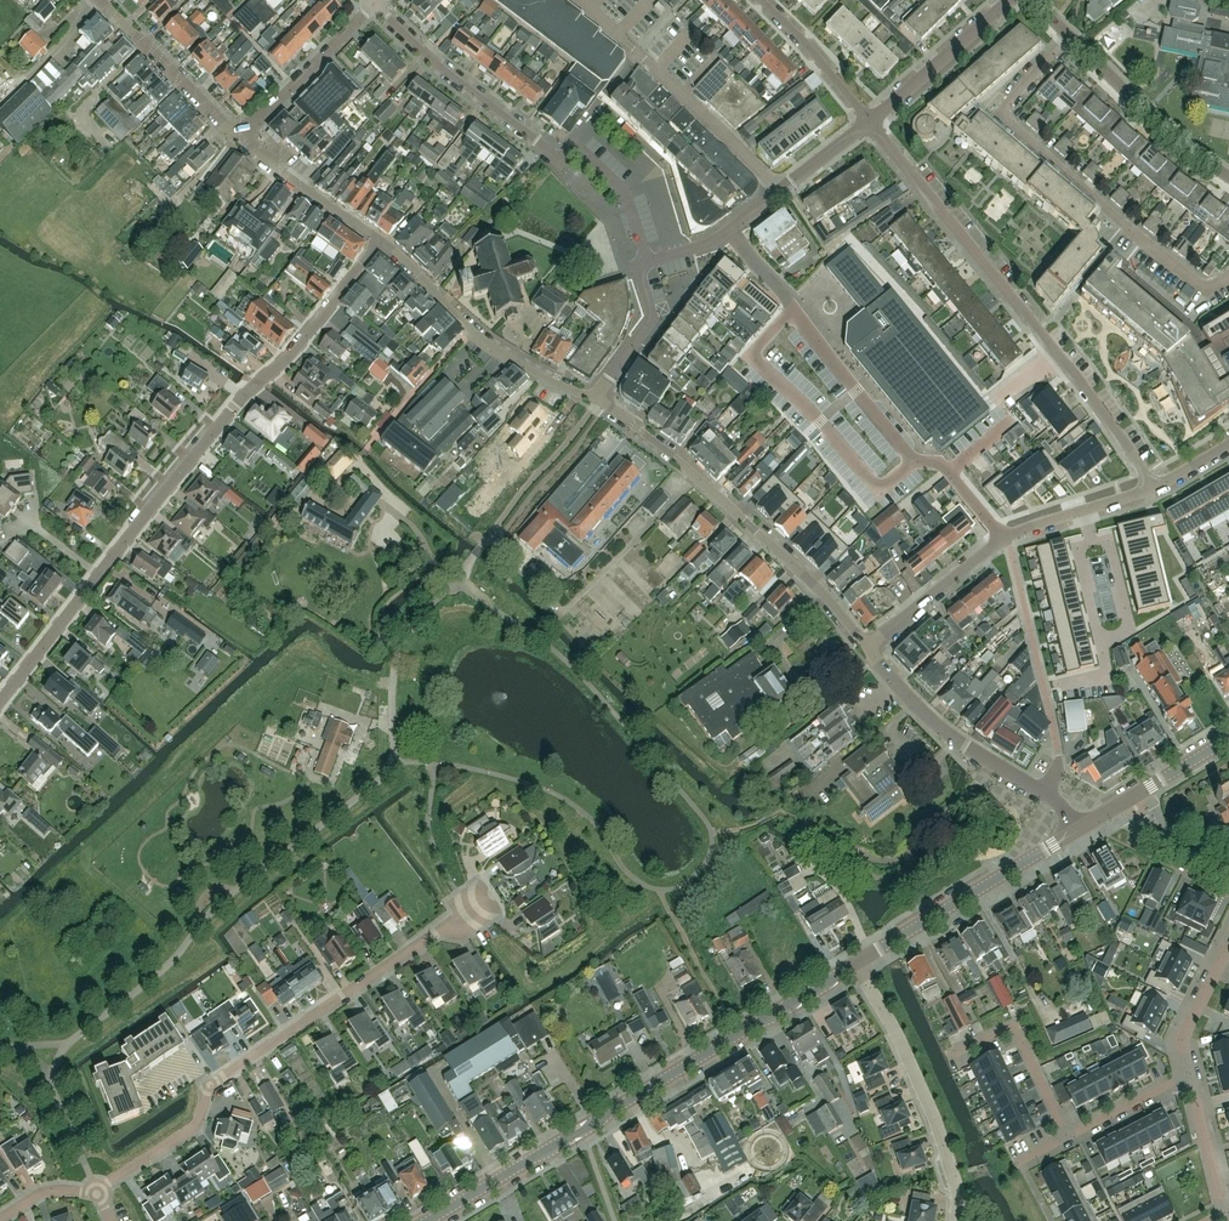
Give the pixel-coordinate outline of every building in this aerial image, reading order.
[(42,2),(32,13),(44,24),(55,12),(46,3),(49,0),(40,0),(42,2)] [(159,1),(146,14),(157,24),(173,8),(167,0),(159,0),(159,1)] [(228,14),(232,10),(223,0),(209,0),(225,17),(228,14)] [(260,24),(264,27),(275,16),(259,0),(251,0),(233,18),(244,30),(255,18),(260,24)] [(267,5),(273,11),(282,3),(280,0),(272,0),(267,5)] [(309,0),(317,7),(330,20),(340,9),(332,2),(334,0),(309,0)] [(451,27),(424,0),(417,0),(410,7),(417,14),(414,17),(421,24),(424,20),(425,21),(431,14),(439,22),(439,25),(446,32),(451,27)] [(451,27),(455,23),(445,12),(439,6),(445,0),(424,0),(451,27)] [(466,0),(463,0),(460,3),(468,10),(472,6),(466,0)] [(490,0),(484,0),(480,5),(485,9),(493,14),(496,10),(498,7),(490,0)] [(574,65),(565,77),(591,96),(593,98),(595,100),(624,61),(623,53),(618,49),(617,50),(598,35),(600,33),(581,18),(583,16),(562,0),(490,0),(574,65)] [(672,9),(680,0),(662,0),(672,9)] [(717,0),(697,0),(707,10),(717,0)] [(725,0),(717,0),(707,10),(718,21),(732,7),(725,0)] [(799,2),(813,16),(828,0),(801,0),(799,2)] [(863,0),(855,0),(867,12),(871,8),(863,0)] [(888,1),(887,0),(868,0),(879,11),(888,1)] [(886,8),(890,12),(902,0),(894,0),(886,8)] [(913,9),(933,28),(946,16),(930,0),(924,0),(917,7),(916,6),(913,9)] [(955,0),(930,0),(946,16),(959,3),(955,0)] [(1085,16),(1087,16),(1092,23),(1104,14),(1101,11),(1110,4),(1112,7),(1121,0),(1087,0),(1085,16)] [(1163,29),(1159,48),(1199,57),(1196,72),(1190,71),(1189,76),(1195,77),(1189,103),(1228,112),(1228,37),(1203,32),(1204,28),(1190,25),(1191,23),(1197,19),(1199,10),(1196,4),(1179,0),(1174,0),(1169,3),(1167,13),(1171,19),(1172,19),(1170,30),(1163,29)] [(653,8),(659,14),(663,10),(657,4),(653,8)] [(317,7),(307,17),(320,30),(330,20),(317,7)] [(742,18),(732,7),(718,21),(728,32),(742,18)] [(289,8),(284,14),(288,18),(293,12),(289,8)] [(871,8),(867,12),(881,25),(885,21),(871,8)] [(933,28),(913,9),(900,22),(903,25),(920,42),(933,28)] [(493,14),(490,19),(495,23),(501,14),(496,10),(493,14)] [(839,41),(856,24),(842,10),(825,28),(839,41)] [(1129,16),(1124,11),(1118,16),(1122,21),(1129,16)] [(188,19),(183,24),(177,18),(164,31),(174,41),(187,28),(199,16),(196,12),(188,19)] [(42,23),(31,13),(22,22),(34,33),(42,23)] [(288,18),(284,14),(279,19),(282,23),(288,18)] [(504,14),(503,16),(498,22),(502,26),(508,18),(504,14)] [(78,33),(82,36),(75,44),(83,52),(90,44),(89,43),(106,26),(94,16),(78,33)] [(199,16),(187,28),(174,41),(184,52),(197,38),(192,33),(197,28),(196,27),(203,20),(199,16)] [(692,16),(685,22),(694,31),(700,25),(692,16)] [(320,30),(307,17),(297,27),(310,40),(320,30)] [(517,25),(508,18),(502,26),(511,33),(517,25)] [(753,29),(742,18),(728,32),(739,42),(753,29)] [(885,21),(881,25),(894,38),(898,34),(885,21)] [(466,24),(460,32),(450,45),(463,54),(472,41),(475,37),(469,32),(472,28),(466,24)] [(856,24),(839,41),(853,54),(870,37),(856,24)] [(84,77),(77,84),(81,89),(86,84),(91,88),(97,82),(99,83),(115,67),(117,69),(135,52),(123,40),(114,48),(108,42),(104,47),(101,44),(112,32),(106,26),(89,43),(90,44),(92,45),(96,50),(104,57),(84,77)] [(216,26),(206,37),(211,43),(222,32),(216,26)] [(271,27),(264,34),(270,40),(277,33),(271,27)] [(310,40),(297,27),(288,37),(300,50),(310,40)] [(627,33),(635,38),(639,32),(631,27),(627,33)] [(931,127),(929,124),(937,117),(947,126),(1039,45),(1040,45),(1019,27),(915,117),(912,121),(911,126),(911,130),(913,135),(916,138),(920,140),(925,141),(930,140),(934,137),(931,134),(931,127)] [(521,28),(515,36),(521,40),(525,43),(532,35),(521,28)] [(763,39),(753,29),(739,42),(749,53),(763,39)] [(46,52),(43,49),(45,46),(31,32),(19,44),(34,58),(37,54),(41,58),(46,52)] [(264,34),(261,38),(269,46),(263,52),(268,57),(281,70),(281,69),(290,60),(278,47),(270,40),(264,34)] [(898,34),(894,38),(898,42),(908,52),(912,48),(898,34)] [(532,35),(525,43),(530,46),(534,50),(540,42),(532,35)] [(472,41),(463,54),(474,63),(489,43),(490,42),(485,38),(482,41),(476,36),(475,37),(472,41)] [(300,50),(288,37),(278,47),(290,60),(300,50)] [(883,50),(870,37),(853,54),(866,67),(883,50)] [(713,38),(707,44),(706,44),(715,52),(721,46),(713,38)] [(371,64),(385,50),(374,39),(360,53),(371,64)] [(644,39),(638,45),(652,58),(658,52),(644,39)] [(774,50),(763,39),(749,53),(760,64),(774,50)] [(216,41),(209,48),(206,44),(191,59),(200,67),(214,53),(221,46),(216,41)] [(239,50),(229,61),(234,66),(251,48),(247,42),(239,50)] [(489,43),(474,63),(486,72),(495,59),(500,52),(489,43)] [(543,44),(537,52),(544,58),(542,60),(546,63),(548,60),(554,52),(543,44)] [(30,81),(32,83),(29,88),(26,86),(0,112),(0,128),(17,145),(40,122),(41,122),(77,84),(84,77),(104,57),(96,50),(92,45),(73,66),(71,64),(63,73),(51,61),(30,81)] [(214,53),(200,67),(208,76),(223,62),(220,59),(224,56),(229,61),(239,50),(234,45),(227,52),(221,46),(214,53)] [(726,48),(718,55),(727,64),(729,61),(725,57),(730,52),(726,48)] [(385,50),(371,64),(381,74),(395,60),(385,50)] [(784,61),(774,50),(760,64),(766,70),(762,75),(766,79),(770,75),(784,61)] [(883,50),(866,67),(881,81),(897,64),(883,50)] [(337,56),(349,69),(353,65),(341,52),(337,56)] [(554,52),(548,60),(552,64),(558,56),(554,52)] [(501,64),(495,59),(486,72),(497,80),(512,61),(506,56),(501,64)] [(129,77),(115,89),(112,85),(108,89),(116,98),(120,94),(126,88),(149,66),(140,57),(124,72),(129,77)] [(261,57),(260,57),(254,63),(265,74),(271,68),(261,57)] [(728,65),(728,66),(732,70),(738,64),(734,59),(728,65)] [(395,60),(381,74),(392,84),(405,70),(395,60)] [(517,64),(512,61),(497,80),(508,89),(518,77),(512,72),(517,64)] [(719,61),(692,90),(708,105),(735,78),(719,61)] [(784,61),(770,75),(781,86),(795,72),(784,61)] [(738,64),(732,70),(736,74),(742,68),(738,64)] [(1060,65),(1059,66),(1036,92),(1051,105),(1057,99),(1073,81),(1067,76),(1069,73),(1060,65)] [(120,94),(116,98),(120,102),(137,85),(141,90),(157,75),(149,66),(126,88),(120,94)] [(294,109),(317,131),(318,131),(341,109),(351,101),(359,93),(332,66),(321,76),(322,77),(292,107),(294,109)] [(356,79),(364,71),(359,66),(351,74),(356,79)] [(622,89),(610,102),(605,106),(623,123),(658,88),(637,68),(628,81),(630,83),(623,90),(622,89)] [(226,70),(214,82),(217,86),(217,88),(220,92),(223,91),(225,93),(227,90),(243,73),(239,69),(233,76),(226,70)] [(243,73),(227,90),(233,96),(230,99),(236,104),(235,106),(238,109),(241,108),(242,109),(253,97),(256,100),(263,92),(254,83),(257,80),(253,76),(254,76),(247,69),(243,73)] [(524,69),(518,77),(508,89),(520,98),(535,78),(524,69)] [(368,75),(364,71),(356,79),(360,83),(368,75)] [(801,80),(809,91),(820,83),(812,72),(801,80)] [(752,73),(743,81),(749,87),(755,81),(758,79),(752,73)] [(157,75),(141,90),(146,95),(136,105),(135,104),(128,110),(133,115),(166,84),(157,75)] [(591,96),(565,77),(537,114),(542,117),(539,120),(540,120),(547,125),(547,126),(548,126),(550,123),(559,129),(568,135),(595,100),(593,98),(591,96)] [(535,78),(520,98),(532,107),(541,94),(544,96),(544,97),(551,89),(541,81),(540,82),(535,78)] [(735,78),(708,105),(716,113),(724,104),(737,106),(750,93),(735,78)] [(406,93),(413,98),(409,103),(403,110),(409,115),(428,89),(416,80),(406,93)] [(749,87),(754,92),(760,86),(755,81),(749,87)] [(1078,85),(1073,81),(1057,99),(1071,111),(1089,91),(1080,83),(1078,85)] [(801,83),(786,95),(792,103),(796,108),(805,101),(798,93),(804,88),(801,83)] [(174,92),(166,84),(133,115),(136,119),(153,103),(158,108),(174,92)] [(760,86),(754,92),(757,96),(764,90),(760,86)] [(377,100),(385,91),(381,87),(372,95),(377,100)] [(658,88),(623,123),(635,135),(670,99),(658,88)] [(418,102),(409,115),(414,119),(420,111),(420,110),(423,106),(430,111),(440,98),(428,89),(418,102)] [(1098,98),(1089,91),(1071,111),(1085,124),(1101,106),(1095,101),(1098,98)] [(354,101),(358,105),(367,97),(363,92),(354,101)] [(724,104),(716,113),(729,125),(759,102),(750,93),(737,106),(724,104)] [(184,102),(176,95),(157,113),(161,118),(145,133),(149,136),(159,126),(184,102)] [(786,95),(772,106),(775,110),(776,110),(777,112),(781,109),(779,107),(788,100),(791,104),(792,103),(786,95)] [(110,98),(109,98),(93,114),(119,142),(136,126),(110,98)] [(430,111),(426,116),(432,120),(427,128),(432,132),(451,107),(440,98),(430,111)] [(817,130),(830,121),(812,98),(804,103),(808,108),(801,114),(816,134),(819,132),(817,130)] [(682,110),(670,99),(635,135),(647,146),(669,123),(682,110)] [(318,131),(317,131),(296,151),(310,164),(320,155),(327,161),(329,159),(332,162),(354,137),(354,136),(367,120),(366,118),(351,101),(341,109),(318,131)] [(184,102),(159,126),(149,136),(152,140),(168,125),(172,129),(191,111),(184,102)] [(381,123),(389,114),(386,111),(391,106),(386,102),(374,116),(381,123)] [(759,102),(729,125),(734,130),(763,107),(759,102)] [(775,110),(772,106),(757,117),(760,122),(775,110)] [(1106,111),(1101,106),(1085,124),(1099,136),(1117,116),(1108,108),(1106,111)] [(451,107),(432,132),(437,136),(441,131),(453,140),(458,132),(453,128),(463,116),(451,107)] [(283,114),(278,119),(268,130),(282,144),(285,141),(296,151),(317,131),(294,109),(286,117),(283,114)] [(682,110),(669,123),(647,146),(659,157),(693,121),(682,110)] [(191,111),(172,129),(176,133),(157,152),(161,156),(199,119),(191,111)] [(1030,128),(1040,117),(1034,112),(1025,123),(1030,128)] [(1065,118),(1072,126),(1078,119),(1071,112),(1065,118)] [(1095,238),(1094,236),(1098,230),(1094,226),(1090,231),(1084,226),(1094,215),(974,113),(971,114),(969,115),(967,116),(965,117),(963,119),(960,120),(958,122),(957,124),(952,130),(1078,238),(1034,289),(1052,310),(1078,280),(1099,255),(1096,252),(1096,249),(1097,247),(1097,245),(1096,242),(1096,240),(1095,238)] [(801,114),(786,125),(801,143),(813,134),(814,136),(816,134),(801,114)] [(1117,116),(1099,136),(1113,149),(1129,131),(1124,126),(1126,124),(1117,116)] [(1040,117),(1030,128),(1036,133),(1046,122),(1040,117)] [(207,127),(199,119),(161,156),(166,161),(172,156),(172,153),(178,147),(182,151),(207,127)] [(693,121),(659,157),(668,166),(670,171),(673,168),(705,132),(693,121)] [(751,121),(743,128),(737,132),(744,142),(750,137),(748,135),(757,129),(751,121)] [(462,147),(466,150),(460,157),(466,161),(471,154),(487,134),(475,125),(462,142),(462,147)] [(801,143),(786,125),(772,136),(788,156),(790,154),(789,152),(801,143)] [(397,140),(402,134),(397,130),(392,136),(397,140)] [(1129,131),(1113,149),(1127,162),(1145,141),(1137,133),(1134,136),(1129,131)] [(711,139),(705,132),(673,168),(685,179),(717,144),(711,139)] [(471,154),(466,161),(471,165),(476,158),(483,163),(489,155),(498,142),(487,134),(471,154)] [(788,156),(772,136),(757,147),(771,166),(784,156),(786,158),(788,156)] [(1058,153),(1068,142),(1063,137),(1053,148),(1058,153)] [(1145,141),(1127,162),(1141,174),(1157,156),(1152,151),(1154,149),(1145,141)] [(489,155),(495,159),(483,175),(488,179),(500,164),(510,151),(498,142),(489,155)] [(1074,147),(1068,142),(1058,153),(1064,158),(1074,147)] [(424,143),(418,152),(427,159),(434,165),(441,155),(433,150),(424,143)] [(352,144),(346,150),(313,188),(323,194),(339,174),(335,171),(356,147),(352,144)] [(753,178),(717,144),(685,179),(726,214),(727,214),(742,199),(743,200),(746,198),(747,199),(753,193),(755,189),(756,185),(755,182),(753,178)] [(192,147),(177,162),(182,167),(184,165),(194,174),(213,155),(213,154),(214,152),(209,147),(207,148),(204,145),(197,152),(192,147)] [(494,184),(500,176),(506,180),(522,160),(510,151),(500,164),(488,179),(494,184)] [(210,202),(243,161),(231,152),(205,186),(210,191),(206,197),(206,199),(210,202)] [(359,186),(344,207),(355,214),(372,189),(381,178),(395,160),(385,152),(378,161),(372,169),(362,182),(359,186)] [(445,153),(436,166),(444,171),(453,159),(445,153)] [(1157,156),(1141,174),(1156,188),(1174,166),(1165,159),(1163,161),(1157,156)] [(254,170),(243,161),(210,202),(214,205),(216,205),(221,199),(227,204),(237,191),(239,193),(251,177),(249,176),(254,170)] [(345,177),(339,174),(323,194),(333,200),(349,179),(354,171),(360,164),(356,161),(345,177)] [(182,167),(177,162),(168,170),(174,177),(183,168),(182,167)] [(879,187),(876,182),(863,162),(847,173),(861,192),(868,187),(872,192),(879,187)] [(1086,178),(1096,167),(1091,162),(1081,174),(1086,178)] [(1174,166),(1156,188),(1172,200),(1186,181),(1181,176),(1183,174),(1174,166)] [(1096,167),(1086,178),(1092,183),(1102,172),(1096,167)] [(673,168),(670,171),(689,236),(702,233),(717,222),(716,221),(726,214),(685,179),(673,168)] [(444,187),(449,182),(439,173),(434,178),(444,187)] [(861,192),(847,173),(832,183),(846,202),(861,192)] [(359,186),(349,179),(333,200),(344,207),(359,186)] [(462,189),(466,185),(460,180),(456,184),(462,189)] [(168,186),(163,181),(156,187),(162,192),(168,186)] [(1192,185),(1186,181),(1172,200),(1187,211),(1204,189),(1194,182),(1192,185)] [(459,190),(450,183),(445,189),(454,196),(459,190)] [(832,183),(817,193),(831,212),(833,211),(837,218),(844,213),(839,207),(846,202),(832,183)] [(466,185),(462,189),(459,194),(470,202),(478,193),(467,184),(466,185)] [(276,185),(255,214),(269,224),(290,195),(276,185)] [(1115,204),(1125,193),(1119,188),(1109,199),(1115,204)] [(355,214),(365,220),(378,201),(381,198),(382,196),(372,189),(355,214)] [(1213,197),(1204,189),(1187,211),(1202,223),(1216,204),(1211,199),(1213,197)] [(404,190),(394,203),(400,208),(406,201),(410,204),(414,198),(404,190)] [(490,202),(478,193),(470,202),(482,211),(490,202)] [(831,212),(817,193),(802,204),(815,223),(831,212)] [(879,202),(871,208),(874,212),(890,202),(886,197),(884,193),(876,198),(879,202)] [(1125,193),(1115,204),(1120,209),(1130,198),(1125,193)] [(378,201),(365,220),(376,227),(389,208),(391,205),(381,198),(378,201)] [(292,221),(285,232),(289,235),(295,228),(294,227),(296,224),(298,225),(310,208),(298,200),(286,217),(292,221)] [(239,202),(229,216),(222,227),(214,237),(250,263),(257,252),(258,253),(275,228),(269,224),(255,214),(239,202)] [(1216,204),(1202,223),(1217,234),(1228,218),(1228,209),(1224,206),(1222,208),(1216,204)] [(439,219),(445,213),(437,205),(431,212),(439,219)] [(298,225),(289,238),(296,242),(305,230),(309,234),(317,239),(327,224),(320,219),(322,217),(310,208),(298,225)] [(403,218),(389,208),(376,227),(388,235),(403,218)] [(871,208),(856,218),(859,222),(874,212),(871,208)] [(886,209),(870,223),(876,230),(892,217),(886,209)] [(788,220),(782,211),(752,234),(778,268),(783,264),(786,268),(804,254),(801,251),(808,246),(793,226),(796,225),(791,218),(788,220)] [(1148,231),(1157,219),(1160,215),(1154,211),(1142,226),(1148,231)] [(900,245),(918,230),(906,215),(888,230),(900,245)] [(424,227),(415,218),(394,242),(403,250),(409,244),(408,243),(423,227),(424,227)] [(856,218),(841,228),(844,233),(859,222),(856,218)] [(1217,234),(1228,244),(1228,218),(1217,234)] [(1157,219),(1148,231),(1154,236),(1163,224),(1157,219)] [(317,239),(312,245),(302,259),(314,268),(341,230),(329,221),(327,224),(317,239)] [(820,224),(812,229),(824,247),(829,243),(844,233),(841,228),(828,236),(820,224)] [(454,235),(442,225),(438,230),(450,241),(454,235)] [(408,243),(409,244),(403,250),(411,257),(420,247),(431,235),(424,227),(423,227),(408,243)] [(472,228),(466,235),(476,243),(482,237),(472,228)] [(341,230),(314,268),(325,276),(352,238),(341,230)] [(900,245),(902,247),(897,251),(907,263),(911,259),(930,244),(918,230),(900,245)] [(481,240),(484,247),(474,250),(473,249),(472,250),(474,251),(476,258),(475,259),(475,260),(477,260),(479,266),(477,266),(477,268),(479,267),(481,274),(466,279),(467,282),(459,285),(462,296),(471,293),(472,297),(487,293),(489,300),(488,301),(488,302),(490,301),(495,317),(494,318),(495,319),(496,318),(504,315),(507,322),(507,323),(508,323),(508,322),(516,319),(518,320),(518,319),(516,318),(514,312),(523,309),(524,310),(525,309),(524,308),(521,301),(523,301),(522,299),(521,300),(519,293),(520,292),(520,291),(518,292),(516,286),(522,284),(521,281),(523,280),(524,282),(525,281),(525,280),(529,278),(531,279),(532,278),(530,277),(534,273),(536,273),(536,272),(534,271),(532,266),(534,264),(533,263),(532,265),(526,262),(526,261),(525,261),(525,262),(519,264),(518,261),(517,262),(517,261),(509,264),(507,258),(508,257),(508,256),(507,256),(504,250),(506,249),(505,248),(504,248),(502,242),(503,241),(502,240),(501,241),(492,244),(490,237),(490,236),(489,235),(489,237),(482,239),(481,238),(480,239),(481,240)] [(420,247),(411,257),(426,271),(446,247),(434,237),(423,250),(420,247)] [(364,246),(352,238),(325,276),(333,282),(343,267),(341,265),(346,260),(351,264),(364,246)] [(1178,254),(1187,242),(1181,238),(1172,250),(1178,254)] [(266,263),(279,247),(271,240),(258,256),(266,263)] [(860,245),(860,246),(864,249),(864,250),(865,249),(878,263),(882,259),(869,245),(865,241),(860,245)] [(1193,247),(1187,242),(1178,254),(1184,259),(1193,247)] [(202,251),(200,249),(193,243),(188,249),(178,262),(187,270),(202,251)] [(911,259),(907,263),(916,274),(921,271),(923,273),(941,258),(930,244),(911,259)] [(446,247),(426,271),(435,280),(455,255),(446,247)] [(1224,409),(1228,406),(1228,380),(1201,334),(1126,270),(1128,268),(1115,257),(1113,259),(1105,254),(1097,247),(1096,249),(1096,252),(1099,255),(1078,280),(1087,288),(1080,297),(1160,365),(1192,432),(1224,409)] [(306,253),(300,248),(294,257),(300,261),(306,253)] [(848,249),(825,268),(843,291),(866,272),(848,249)] [(210,254),(207,259),(215,265),(219,260),(210,254)] [(385,288),(399,272),(378,255),(365,272),(367,273),(357,285),(355,284),(350,290),(371,307),(378,298),(385,288)] [(306,265),(306,266),(303,263),(302,264),(294,258),(289,266),(286,269),(293,275),(297,270),(311,282),(306,289),(320,301),(330,288),(318,278),(320,276),(311,270),(306,265)] [(941,258),(923,273),(934,287),(952,272),(941,258)] [(882,259),(878,263),(890,276),(895,272),(882,259)] [(722,262),(714,271),(743,296),(754,306),(757,308),(758,309),(769,318),(778,308),(752,286),(740,276),(744,272),(733,262),(729,266),(723,261),(722,262)] [(1208,277),(1215,268),(1217,266),(1211,261),(1202,273),(1208,277)] [(227,268),(208,290),(218,300),(238,278),(227,268)] [(714,271),(706,281),(737,307),(749,318),(757,308),(754,306),(743,296),(714,271)] [(385,288),(378,298),(383,303),(375,312),(384,320),(400,302),(404,307),(419,291),(399,272),(385,288)] [(866,272),(843,291),(862,314),(885,295),(866,272)] [(895,272),(890,276),(902,290),(907,286),(895,272)] [(952,272),(934,287),(930,291),(941,305),(946,301),(964,286),(952,272)] [(737,307),(706,281),(698,290),(754,337),(761,328),(756,323),(754,326),(751,324),(734,311),(737,307)] [(196,283),(190,291),(198,298),(201,294),(203,296),(207,292),(196,283)] [(623,283),(619,284),(582,295),(573,304),(598,325),(565,367),(585,378),(586,377),(589,376),(590,377),(609,352),(608,352),(618,339),(619,336),(621,332),(622,329),(624,324),(622,320),(624,303),(627,300),(626,295),(625,291),(624,285),(623,283)] [(1179,292),(1189,300),(1195,292),(1185,285),(1179,292)] [(540,291),(530,305),(540,312),(537,316),(542,319),(544,315),(554,322),(560,314),(567,319),(571,312),(564,307),(568,301),(545,286),(542,290),(541,290),(540,291)] [(919,299),(907,286),(902,290),(915,303),(919,299)] [(964,286),(946,301),(957,315),(975,300),(964,286)] [(371,307),(350,290),(339,303),(348,310),(346,312),(346,314),(350,317),(352,317),(354,315),(360,320),(371,307)] [(754,337),(698,290),(691,300),(728,332),(734,338),(744,346),(752,336),(753,337),(754,337)] [(419,291),(404,307),(413,316),(410,318),(414,322),(411,325),(415,330),(437,308),(419,291)] [(844,347),(873,384),(901,419),(957,374),(890,291),(885,295),(862,314),(846,327),(846,328),(844,347)] [(293,330),(259,301),(250,294),(235,313),(278,348),(293,330)] [(931,312),(919,299),(915,303),(927,316),(931,312)] [(728,332),(691,300),(683,310),(706,330),(720,342),(728,332)] [(975,300),(957,315),(968,329),(987,314),(975,300)] [(439,310),(437,308),(415,330),(414,331),(421,339),(430,331),(431,331),(445,317),(439,310)] [(769,318),(758,309),(750,318),(756,323),(761,328),(761,327),(769,318)] [(706,330),(683,310),(676,321),(703,344),(709,336),(704,331),(706,330)] [(242,322),(229,311),(223,318),(237,328),(242,322)] [(987,314),(968,329),(980,343),(998,329),(987,314)] [(938,331),(927,316),(922,320),(934,334),(938,331)] [(1228,380),(1228,316),(1201,334),(1228,380)] [(119,323),(112,317),(105,324),(112,331),(119,323)] [(450,322),(445,317),(431,331),(435,336),(426,345),(431,349),(432,348),(454,325),(450,322)] [(703,344),(676,321),(669,331),(691,350),(705,362),(715,371),(719,374),(724,368),(727,364),(703,344)] [(462,334),(454,325),(432,348),(436,352),(437,350),(441,355),(448,348),(462,334)] [(556,337),(543,359),(557,367),(570,345),(563,342),(568,333),(561,329),(556,337)] [(998,329),(980,343),(975,347),(987,361),(991,358),(1010,343),(998,329)] [(938,331),(934,334),(945,349),(950,345),(950,344),(949,342),(951,340),(943,330),(940,333),(938,331)] [(544,331),(538,340),(531,353),(543,359),(556,337),(544,331)] [(669,331),(661,341),(683,360),(691,350),(669,331)] [(258,342),(248,334),(247,335),(246,334),(244,333),(241,333),(239,334),(239,336),(239,338),(235,336),(231,340),(249,354),(255,359),(260,354),(262,354),(264,352),(263,350),(264,348),(257,343),(258,342)] [(337,362),(348,347),(331,333),(319,348),(337,362)] [(249,354),(231,340),(225,335),(222,340),(229,345),(223,352),(232,359),(233,359),(240,365),(242,363),(244,363),(246,360),(246,358),(249,354)] [(356,343),(375,358),(381,350),(362,335),(356,343)] [(736,355),(741,350),(730,340),(725,346),(736,355)] [(393,354),(399,347),(391,341),(385,348),(393,354)] [(683,360),(661,341),(654,351),(689,381),(681,374),(689,365),(683,360)] [(375,358),(356,343),(351,349),(364,359),(361,362),(369,368),(376,359),(375,358)] [(1022,357),(1010,343),(991,358),(1003,372),(1022,357)] [(411,344),(406,349),(412,355),(417,350),(411,344)] [(950,345),(945,349),(956,363),(961,359),(950,345)] [(1122,358),(1141,373),(1148,364),(1129,349),(1122,358)] [(176,351),(171,358),(183,365),(187,358),(176,351)] [(654,351),(646,362),(668,380),(669,380),(672,383),(669,387),(678,393),(681,390),(681,391),(689,381),(654,351)] [(726,358),(730,362),(735,355),(731,352),(726,358)] [(381,353),(377,357),(383,363),(387,358),(381,353)] [(428,369),(433,363),(421,353),(417,358),(428,369)] [(420,379),(427,371),(414,359),(408,354),(405,357),(411,362),(407,367),(420,379)] [(78,364),(72,359),(65,368),(71,373),(78,364)] [(302,371),(303,372),(319,385),(329,373),(312,359),(302,371)] [(377,359),(367,371),(382,383),(387,387),(393,380),(388,375),(387,376),(384,373),(388,368),(377,359)] [(961,359),(956,363),(968,377),(972,373),(961,359)] [(407,367),(406,367),(402,363),(398,367),(392,362),(390,366),(413,387),(420,379),(407,367)] [(660,378),(636,362),(618,389),(618,391),(618,393),(618,395),(619,397),(620,399),(621,400),(638,411),(640,408),(647,396),(658,403),(669,387),(659,380),(660,378)] [(185,367),(181,373),(186,375),(181,383),(198,394),(207,380),(185,367)] [(527,381),(509,368),(494,381),(492,379),(483,388),(488,393),(489,394),(492,396),(496,393),(491,388),(495,384),(509,398),(527,381)] [(728,369),(721,377),(741,394),(748,387),(728,369)] [(710,383),(717,375),(711,370),(704,377),(710,383)] [(319,385),(303,372),(293,384),(299,389),(294,396),(309,409),(321,394),(316,390),(320,385),(319,385)] [(972,373),(968,377),(980,392),(985,388),(986,390),(997,382),(992,376),(981,384),(972,373)] [(342,374),(338,379),(351,390),(355,384),(342,374)] [(369,374),(362,379),(367,386),(374,381),(369,374)] [(957,374),(901,419),(923,445),(929,440),(940,451),(959,435),(988,412),(957,374)] [(159,399),(151,409),(168,422),(180,407),(164,394),(170,387),(157,376),(146,389),(159,399)] [(1153,388),(1161,399),(1172,392),(1164,380),(1153,388)] [(419,396),(411,403),(380,442),(426,477),(414,491),(422,498),(429,490),(427,489),(435,480),(429,474),(440,463),(436,460),(473,423),(464,414),(467,412),(460,405),(463,402),(444,383),(425,402),(419,396)] [(706,394),(713,400),(722,389),(716,384),(706,394)] [(741,394),(728,407),(738,417),(759,396),(749,387),(748,387),(741,394)] [(1038,419),(1059,402),(1049,391),(1045,395),(1040,389),(1026,400),(1031,406),(1029,408),(1038,419)] [(492,396),(489,394),(483,399),(478,393),(474,397),(484,407),(492,415),(502,407),(500,405),(492,396)] [(363,431),(375,415),(366,409),(374,399),(367,394),(360,404),(355,401),(344,416),(363,431)] [(695,402),(700,409),(711,402),(706,395),(695,402)] [(655,407),(658,403),(647,396),(640,408),(650,415),(647,420),(660,430),(661,430),(669,417),(655,407)] [(661,430),(660,430),(659,432),(670,440),(687,416),(691,411),(690,410),(694,403),(684,396),(679,403),(679,402),(669,417),(661,430)] [(484,407),(474,397),(470,403),(478,412),(484,407)] [(1026,400),(1019,406),(1033,423),(1038,419),(1029,408),(1031,406),(1026,400)] [(1059,402),(1038,419),(1046,430),(1067,413),(1059,402)] [(318,404),(314,410),(327,420),(331,415),(318,404)] [(533,433),(546,417),(530,404),(510,428),(518,435),(508,447),(521,457),(537,436),(533,433)] [(287,427),(285,425),(290,419),(274,406),(265,417),(263,415),(263,414),(261,413),(260,413),(254,409),(245,421),(272,442),(279,432),(281,434),(287,427)] [(484,407),(478,412),(471,419),(477,425),(472,430),(475,433),(480,429),(486,435),(499,423),(492,415),(484,407)] [(126,419),(136,427),(128,436),(144,449),(156,436),(141,423),(145,418),(134,409),(126,419)] [(1076,424),(1067,413),(1046,430),(1047,430),(1049,428),(1058,439),(1076,424)] [(688,416),(687,416),(670,440),(678,446),(695,421),(688,416)] [(1026,429),(1029,426),(1025,420),(1021,424),(1026,429)] [(698,440),(687,453),(695,461),(703,454),(701,453),(713,440),(714,441),(721,434),(725,431),(715,421),(707,425),(705,423),(693,436),(698,440)] [(1034,432),(1029,426),(1026,429),(1030,435),(1034,432)] [(1078,426),(1067,436),(1073,442),(1084,433),(1078,426)] [(311,427),(304,436),(319,447),(325,439),(311,427)] [(97,445),(97,446),(109,456),(104,463),(122,477),(133,463),(123,455),(129,448),(109,431),(103,438),(101,438),(99,439),(97,442),(97,445)] [(797,450),(805,442),(794,431),(786,439),(797,450)] [(703,454),(695,461),(715,482),(735,463),(740,467),(750,457),(758,448),(765,440),(757,432),(744,445),(747,448),(740,455),(735,451),(733,451),(728,455),(725,453),(732,446),(721,434),(714,441),(713,440),(701,453),(703,454)] [(1010,432),(1005,435),(1010,441),(1012,444),(1017,440),(1010,432)] [(256,454),(263,445),(249,433),(244,440),(235,433),(223,449),(242,464),(252,451),(256,454)] [(1006,444),(1010,441),(1005,435),(1002,438),(1006,444)] [(351,462),(339,452),(346,445),(333,439),(323,450),(324,451),(319,456),(315,461),(335,480),(351,462)] [(1066,446),(1061,440),(1056,444),(1061,450),(1066,446)] [(1079,451),(1094,469),(1105,460),(1098,451),(1102,448),(1095,440),(1092,443),(1090,441),(1079,451)] [(1012,444),(1010,441),(1006,444),(1011,450),(1015,447),(1012,444)] [(1043,442),(1039,445),(1044,450),(1048,447),(1043,442)] [(1048,447),(1044,450),(1049,456),(1053,453),(1048,447)] [(1044,450),(1026,464),(1041,483),(1052,474),(1048,469),(1055,464),(1044,450)] [(271,451),(266,457),(272,462),(273,460),(292,475),(296,470),(271,451)] [(1079,451),(1068,459),(1084,478),(1094,469),(1079,451)] [(751,473),(734,491),(737,493),(742,498),(767,470),(766,469),(776,458),(770,452),(755,468),(751,473)] [(985,461),(989,458),(984,452),(981,456),(985,461)] [(600,466),(602,464),(589,453),(541,508),(544,511),(518,541),(532,554),(541,545),(570,570),(582,556),(585,559),(591,553),(587,549),(589,547),(584,543),(582,545),(581,544),(639,476),(618,457),(608,469),(605,467),(604,469),(600,466)] [(99,467),(93,463),(86,457),(78,468),(85,474),(84,476),(89,480),(83,486),(102,501),(113,488),(94,473),(99,467)] [(750,457),(740,467),(726,483),(734,491),(751,473),(747,469),(754,460),(750,457)] [(994,464),(989,458),(985,461),(990,467),(994,464)] [(454,464),(459,469),(465,464),(459,459),(454,464)] [(1058,468),(1055,464),(1048,469),(1052,474),(1059,483),(1065,478),(1072,487),(1084,478),(1068,459),(1058,468)] [(1012,468),(1012,469),(1031,492),(1041,483),(1026,464),(1016,473),(1012,468)] [(318,465),(313,469),(304,479),(311,486),(325,472),(318,465)] [(502,479),(507,484),(517,473),(511,468),(502,479)] [(1000,474),(999,475),(1020,500),(1031,492),(1012,469),(1002,477),(1000,474)] [(1009,509),(1020,500),(999,475),(982,489),(999,510),(1005,505),(1009,509)] [(2,533),(1,521),(2,519),(4,520),(10,513),(12,514),(16,509),(14,507),(20,500),(18,498),(19,497),(32,495),(29,476),(9,479),(3,487),(1,485),(0,487),(0,534),(2,533)] [(755,507),(754,507),(768,520),(769,519),(768,519),(779,508),(792,494),(772,476),(760,490),(766,496),(755,507)] [(1221,481),(1228,495),(1228,476),(1221,481)] [(204,510),(214,497),(220,502),(225,495),(229,491),(215,480),(210,486),(201,478),(186,496),(200,508),(200,507),(204,510)] [(1207,489),(1207,490),(1222,514),(1228,510),(1228,495),(1221,481),(1212,486),(1207,489)] [(309,505),(301,518),(296,528),(318,540),(323,531),(351,546),(358,532),(355,530),(381,497),(370,489),(344,524),(309,505)] [(1202,492),(1193,497),(1208,523),(1222,514),(1207,490),(1207,489),(1202,492)] [(651,517),(668,499),(658,490),(641,508),(651,517)] [(75,491),(66,505),(71,508),(66,515),(73,520),(73,521),(75,522),(74,523),(83,529),(88,522),(86,521),(91,514),(87,511),(93,502),(75,491)] [(229,491),(225,495),(240,507),(243,502),(229,491)] [(922,497),(929,506),(934,502),(926,493),(922,497)] [(774,524),(774,525),(787,538),(788,537),(787,537),(797,527),(810,513),(809,513),(805,517),(800,512),(804,507),(792,494),(779,508),(785,513),(774,525),(774,524)] [(919,500),(911,506),(922,520),(930,514),(933,511),(929,506),(922,497),(919,500)] [(1193,497),(1184,502),(1179,505),(1180,506),(1194,531),(1208,523),(1193,497)] [(676,538),(700,514),(683,498),(660,523),(676,538)] [(1180,506),(1179,505),(1174,508),(1165,513),(1180,539),(1194,531),(1180,506)] [(893,506),(881,515),(893,529),(904,520),(897,512),(898,512),(893,506)] [(948,529),(958,541),(970,532),(968,530),(974,525),(958,506),(940,520),(948,529)] [(200,507),(200,508),(195,515),(186,507),(172,525),(177,529),(178,529),(190,538),(201,525),(206,530),(215,519),(204,510),(200,507)] [(900,515),(898,512),(897,512),(904,520),(907,523),(911,520),(904,511),(900,515)] [(803,532),(792,544),(805,556),(828,531),(810,513),(797,527),(803,532)] [(703,515),(690,529),(704,541),(717,527),(703,515)] [(893,529),(881,515),(871,523),(872,524),(875,530),(878,535),(880,539),(893,529)] [(1148,520),(1147,520),(1150,533),(1154,532),(1164,530),(1161,517),(1148,520)] [(869,525),(863,520),(852,532),(858,537),(869,525)] [(1150,533),(1147,520),(1122,526),(1115,528),(1116,529),(1120,528),(1124,544),(1120,545),(1120,546),(1151,538),(1150,533)] [(875,530),(872,524),(863,535),(870,542),(878,535),(875,530)] [(178,529),(177,529),(172,536),(163,528),(149,545),(167,560),(178,546),(186,553),(194,542),(190,538),(178,529)] [(948,529),(937,538),(947,551),(958,541),(948,529)] [(828,531),(805,556),(818,568),(829,557),(835,563),(836,561),(837,561),(846,552),(848,550),(828,531)] [(696,555),(687,564),(694,570),(695,571),(706,560),(713,566),(720,558),(734,543),(723,532),(708,547),(709,548),(708,549),(711,552),(708,555),(702,549),(696,555)] [(918,547),(911,552),(914,556),(924,569),(936,560),(925,547),(918,538),(914,542),(918,547)] [(937,538),(925,547),(936,560),(947,551),(937,538)] [(1155,555),(1151,538),(1120,546),(1124,545),(1128,561),(1124,562),(1124,563),(1155,555)] [(673,540),(667,546),(671,550),(677,544),(673,540)] [(1177,552),(1183,548),(1178,540),(1172,544),(1177,552)] [(28,552),(14,541),(3,555),(17,566),(28,552)] [(1034,548),(1038,563),(1066,557),(1062,541),(1034,548)] [(687,564),(702,549),(695,544),(681,559),(687,564)] [(706,580),(709,583),(700,593),(708,602),(712,598),(717,593),(718,592),(718,591),(750,558),(738,546),(706,580)] [(914,556),(911,552),(906,546),(902,550),(904,551),(903,552),(910,560),(903,565),(913,578),(924,569),(914,556)] [(1188,557),(1183,548),(1177,552),(1182,560),(1188,557)] [(841,566),(826,579),(834,588),(855,569),(852,566),(856,562),(853,558),(854,554),(849,549),(848,550),(846,552),(837,561),(841,566)] [(883,566),(890,560),(885,554),(878,560),(883,566)] [(155,576),(163,582),(172,569),(153,555),(148,562),(140,556),(132,568),(151,582),(155,576)] [(1128,580),(1159,572),(1155,555),(1124,563),(1128,562),(1132,578),(1128,579),(1128,580)] [(1066,557),(1038,563),(1042,579),(1070,573),(1066,557)] [(1193,565),(1188,557),(1182,560),(1187,569),(1193,565)] [(741,580),(735,582),(740,587),(760,567),(752,560),(737,576),(741,580)] [(890,560),(883,566),(876,572),(886,584),(898,575),(890,560)] [(855,569),(834,588),(839,594),(843,598),(851,591),(847,587),(860,575),(867,570),(861,564),(855,569)] [(729,588),(721,597),(726,601),(734,593),(737,595),(740,598),(750,587),(756,593),(771,578),(770,577),(770,574),(767,571),(764,571),(760,567),(740,587),(735,582),(734,583),(729,588)] [(1164,589),(1159,572),(1128,580),(1132,579),(1136,595),(1132,596),(1132,597),(1164,589)] [(21,573),(17,578),(24,583),(28,578),(21,573)] [(32,573),(28,578),(35,584),(51,596),(60,585),(47,574),(42,581),(32,573)] [(1042,579),(1046,595),(1073,588),(1070,573),(1042,579)] [(191,598),(196,591),(206,597),(209,592),(187,577),(184,582),(190,587),(185,594),(191,598)] [(1002,578),(995,583),(991,577),(979,587),(994,604),(995,604),(990,598),(1001,590),(1004,593),(1010,588),(1002,578)] [(24,583),(18,590),(28,598),(41,608),(51,596),(35,584),(28,578),(24,583)] [(1184,591),(1190,587),(1185,578),(1179,582),(1184,591)] [(1206,584),(1210,591),(1216,601),(1228,594),(1228,593),(1223,583),(1216,587),(1213,581),(1206,584)] [(843,598),(842,599),(850,608),(863,598),(872,592),(864,582),(856,588),(855,587),(851,591),(843,598)] [(150,608),(149,608),(118,585),(106,601),(114,607),(120,599),(137,611),(135,614),(143,620),(142,620),(149,625),(156,615),(149,609),(150,608)] [(762,607),(761,609),(773,620),(777,614),(779,612),(780,613),(784,610),(783,609),(791,600),(785,594),(786,592),(781,587),(766,603),(762,607)] [(994,604),(979,587),(968,596),(978,608),(985,602),(990,608),(994,604)] [(1195,595),(1190,587),(1184,591),(1189,599),(1195,595)] [(1046,595),(1050,611),(1077,604),(1073,588),(1046,595)] [(884,589),(875,589),(873,591),(890,607),(896,600),(884,589)] [(1168,606),(1164,589),(1132,597),(1136,596),(1140,612),(1136,613),(1136,614),(1168,607),(1168,606)] [(968,596),(957,604),(971,622),(976,617),(973,613),(978,608),(968,596)] [(1013,597),(1012,598),(998,609),(1005,617),(1016,609),(1013,597)] [(863,598),(850,608),(864,626),(877,615),(872,609),(875,607),(872,603),(869,605),(863,598)] [(0,632),(8,623),(16,630),(27,616),(9,601),(5,606),(0,602),(0,632)] [(1192,602),(1185,606),(1190,614),(1197,610),(1192,602)] [(943,622),(959,641),(965,636),(960,631),(971,622),(957,604),(946,614),(949,617),(943,622)] [(1077,604),(1050,611),(1054,627),(1081,620),(1077,604)] [(1212,607),(1217,615),(1222,613),(1217,604),(1212,607)] [(748,622),(759,611),(752,606),(742,616),(748,622)] [(1005,617),(998,609),(995,612),(1001,620),(1005,617)] [(172,613),(163,626),(180,638),(182,635),(197,646),(204,636),(172,613)] [(1207,616),(1212,625),(1218,621),(1216,617),(1215,617),(1214,616),(1212,617),(1211,614),(1207,616)] [(893,654),(891,656),(896,661),(899,661),(902,664),(901,667),(909,675),(911,673),(929,655),(932,654),(940,646),(946,652),(956,643),(959,641),(943,622),(941,619),(934,625),(929,620),(893,654)] [(103,650),(107,645),(114,637),(95,620),(84,633),(103,650)] [(1081,620),(1054,627),(1058,642),(1085,636),(1081,620)] [(262,636),(266,632),(250,621),(246,625),(262,636)] [(726,634),(721,638),(729,649),(749,633),(740,622),(735,626),(726,634)] [(993,627),(982,635),(985,638),(988,642),(998,633),(993,627)] [(978,629),(973,632),(980,641),(985,638),(982,635),(979,630),(978,629)] [(128,634),(123,641),(141,656),(147,650),(128,634)] [(1058,642),(1061,658),(1089,652),(1085,636),(1058,642)] [(1141,650),(1138,645),(1129,651),(1134,659),(1130,662),(1141,680),(1168,663),(1161,652),(1160,652),(1153,642),(1141,650)] [(952,658),(962,650),(956,643),(946,652),(952,658)] [(982,659),(993,649),(988,644),(978,654),(982,659)] [(1025,646),(1008,665),(1021,676),(1030,666),(1025,646)] [(1118,669),(1129,665),(1123,647),(1111,651),(1118,669)] [(75,649),(63,663),(79,677),(88,666),(95,673),(96,672),(99,675),(103,670),(104,669),(93,658),(92,660),(90,662),(75,649)] [(1212,653),(1225,674),(1228,680),(1228,657),(1223,661),(1217,650),(1212,653)] [(157,656),(149,651),(141,663),(148,668),(157,656)] [(219,661),(207,652),(199,662),(211,671),(219,661)] [(1089,652),(1061,658),(1065,674),(1093,667),(1089,652)] [(948,667),(951,664),(939,653),(916,678),(933,695),(948,679),(941,672),(946,666),(948,667)] [(711,675),(677,699),(684,710),(687,707),(711,740),(725,730),(732,741),(751,727),(743,717),(765,701),(772,710),(792,696),(772,669),(765,674),(751,654),(726,672),(721,666),(714,672),(715,673),(711,675)] [(1205,659),(1198,663),(1208,678),(1214,674),(1205,659)] [(1168,663),(1141,680),(1152,697),(1179,680),(1168,663)] [(1035,686),(1030,667),(1019,679),(999,700),(987,715),(988,716),(974,732),(984,740),(984,739),(987,741),(1005,719),(1035,686)] [(967,689),(949,709),(957,716),(961,711),(964,714),(974,703),(997,676),(991,671),(980,683),(975,679),(968,687),(967,689)] [(952,685),(939,700),(949,709),(967,689),(965,687),(969,681),(959,672),(949,682),(952,685)] [(1225,674),(1213,681),(1223,698),(1227,696),(1228,698),(1228,697),(1228,680),(1225,674)] [(55,679),(45,692),(62,705),(68,698),(90,716),(99,705),(81,689),(76,696),(72,693),(55,679)] [(1179,680),(1152,697),(1163,715),(1181,703),(1171,688),(1180,682),(1179,680)] [(984,712),(980,708),(997,689),(991,684),(960,719),(965,723),(965,725),(967,727),(969,727),(970,728),(984,712)] [(1035,686),(1005,719),(1019,729),(1034,742),(1047,727),(1035,686)] [(1122,703),(1119,696),(1100,699),(1108,712),(1122,703)] [(1080,701),(1063,703),(1067,732),(1084,730),(1080,701)] [(840,758),(837,753),(858,737),(851,728),(854,725),(847,715),(851,712),(842,702),(789,743),(812,772),(826,762),(829,766),(840,758)] [(1181,703),(1163,715),(1164,715),(1162,717),(1166,724),(1168,723),(1175,733),(1193,721),(1186,711),(1189,710),(1184,702),(1182,704),(1181,703)] [(50,735),(55,728),(88,757),(98,745),(87,735),(66,716),(60,723),(47,712),(45,714),(38,707),(30,716),(37,723),(50,735)] [(312,721),(313,709),(305,708),(303,720),(312,721)] [(1159,725),(1151,712),(1146,715),(1151,721),(1138,729),(1150,748),(1162,740),(1155,728),(1159,725)] [(323,717),(316,714),(310,728),(317,731),(323,717)] [(333,720),(328,718),(321,739),(325,741),(333,720)] [(1019,729),(1005,719),(987,741),(990,744),(990,745),(1010,758),(1014,751),(1016,752),(1020,746),(1018,745),(1018,744),(1012,740),(1019,729)] [(347,725),(333,720),(325,741),(313,773),(327,778),(341,743),(348,745),(353,734),(345,731),(347,725)] [(1135,724),(1122,732),(1126,737),(1137,756),(1150,748),(1138,729),(1135,724)] [(119,750),(94,728),(87,735),(98,745),(113,757),(119,750)] [(1100,760),(1091,766),(1101,783),(1131,763),(1129,760),(1117,740),(1113,734),(1105,739),(1106,753),(1099,758),(1100,760)] [(43,777),(52,766),(56,769),(62,761),(34,738),(27,746),(34,752),(16,774),(37,791),(47,780),(43,777)] [(765,755),(758,744),(738,758),(746,769),(765,755)] [(866,747),(843,765),(849,774),(841,779),(865,810),(861,812),(870,823),(886,811),(902,798),(894,788),(902,781),(891,768),(890,766),(884,758),(886,756),(879,748),(872,754),(866,747)] [(1100,760),(1095,751),(1094,749),(1072,763),(1079,774),(1091,766),(1100,760)] [(131,774),(136,764),(129,761),(124,770),(131,774)] [(773,790),(798,772),(790,762),(766,779),(773,790)] [(74,778),(79,773),(70,766),(65,771),(74,778)] [(7,790),(2,796),(0,794),(0,814),(2,812),(8,817),(21,802),(7,790)] [(1224,793),(1224,792),(1214,798),(1219,807),(1220,806),(1221,808),(1215,812),(1224,826),(1228,823),(1228,790),(1224,793)] [(993,799),(991,801),(984,808),(993,817),(1002,809),(993,799)] [(476,843),(478,839),(478,838),(481,842),(476,845),(485,859),(507,845),(500,835),(509,830),(507,827),(499,825),(491,827),(484,816),(471,825),(467,831),(478,838),(476,843),(474,848),(475,848),(476,843)] [(455,823),(451,830),(460,835),(464,829),(465,830),(466,829),(452,821),(451,821),(455,823)] [(518,848),(497,862),(506,876),(510,874),(521,890),(535,880),(529,870),(531,866),(539,860),(534,853),(534,849),(533,849),(532,847),(521,854),(518,848)] [(1096,867),(1088,871),(1098,888),(1102,886),(1105,891),(1112,887),(1109,880),(1120,874),(1121,874),(1120,872),(1120,873),(1120,872),(1123,870),(1118,863),(1115,864),(1107,850),(1107,849),(1106,849),(1106,850),(1092,858),(1091,858),(1091,859),(1092,859),(1096,867)] [(851,868),(847,852),(837,855),(842,871),(851,868)] [(807,887),(799,874),(795,866),(782,874),(787,881),(794,894),(807,887)] [(1053,881),(1056,887),(1050,890),(1060,909),(1058,910),(1067,929),(1078,923),(1067,902),(1077,897),(1081,904),(1090,899),(1086,891),(1084,892),(1072,870),(1053,881)] [(1173,880),(1152,870),(1140,896),(1147,900),(1144,907),(1152,911),(1156,904),(1160,906),(1173,880)] [(794,894),(787,881),(777,888),(784,900),(794,894)] [(1044,887),(1034,893),(1049,917),(1053,924),(1058,922),(1054,915),(1053,916),(1051,911),(1056,908),(1044,887)] [(832,891),(815,901),(822,912),(824,911),(833,925),(834,927),(842,922),(841,920),(847,917),(838,903),(840,902),(832,891)] [(729,927),(770,900),(765,892),(724,919),(729,927)] [(1189,922),(1201,899),(1187,892),(1186,894),(1184,893),(1181,899),(1183,900),(1178,909),(1170,905),(1163,919),(1172,923),(1174,921),(1187,928),(1189,922)] [(378,903),(371,893),(362,900),(370,910),(372,908),(383,924),(391,919),(397,926),(407,918),(395,901),(384,909),(379,902),(378,903)] [(1034,893),(1025,898),(1037,916),(1040,922),(1049,917),(1034,893)] [(519,897),(513,902),(518,910),(525,905),(519,897)] [(1037,916),(1025,898),(1016,904),(1020,911),(1031,928),(1040,922),(1037,916)] [(1189,922),(1187,928),(1200,934),(1199,937),(1207,940),(1214,926),(1207,923),(1215,906),(1201,899),(1189,922)] [(559,931),(553,921),(554,919),(542,900),(521,914),(530,928),(534,925),(537,929),(539,944),(559,931)] [(822,912),(815,901),(800,910),(806,921),(805,922),(814,937),(833,925),(824,911),(822,912)] [(1114,918),(1105,902),(1097,907),(1106,923),(1114,918)] [(381,938),(370,923),(373,920),(363,904),(352,912),(360,924),(352,929),(351,931),(356,938),(358,939),(360,937),(367,947),(381,938)] [(1031,928),(1020,911),(1015,914),(1010,907),(992,917),(1007,942),(1017,936),(1019,939),(1032,931),(1031,928)] [(1153,932),(1161,918),(1152,913),(1144,928),(1153,932)] [(1135,925),(1122,918),(1117,928),(1130,934),(1135,925)] [(997,937),(992,940),(982,924),(971,931),(991,964),(1001,957),(1003,961),(1008,958),(997,937)] [(739,926),(724,934),(734,950),(748,942),(739,926)] [(1060,937),(1069,933),(1066,928),(1058,932),(1060,937)] [(991,964),(971,931),(960,938),(975,963),(982,959),(987,966),(991,964)] [(1069,933),(1060,937),(1064,944),(1073,940),(1069,933)] [(276,947),(285,941),(280,934),(271,940),(276,947)] [(312,943),(322,958),(328,954),(339,969),(344,965),(344,966),(346,966),(350,964),(350,961),(355,958),(340,936),(329,944),(323,935),(312,943)] [(711,943),(718,954),(724,950),(718,939),(711,943)] [(949,942),(949,944),(960,968),(965,965),(975,981),(981,977),(974,966),(958,939),(956,940),(954,939),(949,942)] [(1165,954),(1160,964),(1184,976),(1191,962),(1168,950),(1170,946),(1161,941),(1157,949),(1165,954)] [(1207,949),(1193,943),(1189,950),(1203,957),(1207,949)] [(937,952),(935,953),(949,974),(960,968),(949,944),(943,948),(941,947),(937,950),(937,952)] [(1117,950),(1110,946),(1104,958),(1111,961),(1117,950)] [(269,955),(281,964),(286,957),(273,948),(269,955)] [(253,950),(248,954),(255,962),(260,957),(253,950)] [(746,951),(735,957),(750,981),(761,975),(746,951)] [(666,963),(670,970),(682,963),(678,956),(666,963)] [(467,957),(453,965),(452,966),(456,971),(453,973),(462,986),(465,984),(468,990),(477,984),(485,996),(498,987),(483,966),(476,971),(467,957)] [(750,981),(735,957),(725,963),(740,988),(750,981)] [(308,958),(292,969),(308,991),(320,982),(310,968),(313,966),(308,958)] [(912,978),(911,981),(914,988),(918,988),(921,994),(936,987),(923,960),(916,963),(913,962),(909,964),(909,967),(907,968),(912,978)] [(289,964),(284,968),(288,973),(280,979),(295,1000),(308,991),(292,969),(289,964)] [(1184,976),(1160,964),(1155,974),(1150,972),(1144,983),(1164,993),(1168,986),(1176,990),(1184,976)] [(680,965),(669,972),(672,977),(678,988),(690,981),(680,965)] [(429,971),(416,980),(415,981),(419,986),(416,988),(425,1001),(427,999),(431,1004),(440,998),(444,1005),(456,997),(445,981),(439,985),(429,971)] [(997,975),(987,980),(992,989),(991,989),(1001,1008),(1012,1003),(997,975)] [(235,982),(239,989),(248,985),(245,977),(235,982)] [(295,1000),(280,979),(268,987),(265,984),(256,991),(267,1007),(276,1000),(282,1009),(295,1000)] [(687,997),(675,1004),(688,1027),(707,1016),(695,997),(702,993),(694,980),(681,987),(687,997)] [(629,983),(624,985),(628,992),(632,990),(629,983)] [(956,994),(961,1003),(975,996),(971,987),(956,994)] [(1147,987),(1136,1008),(1160,1020),(1167,1006),(1159,1002),(1159,1000),(1161,995),(1147,987)] [(642,991),(633,996),(651,1029),(667,1021),(662,1012),(655,1016),(642,991)] [(396,994),(383,1003),(382,1003),(386,1009),(383,1010),(392,1023),(394,1022),(398,1027),(407,1021),(413,1030),(425,1022),(412,1003),(406,1008),(396,994)] [(949,1017),(962,1011),(954,995),(942,1001),(949,1017)] [(228,1001),(215,1010),(227,1028),(234,1022),(244,1036),(252,1030),(250,1029),(258,1024),(252,1016),(258,1012),(249,1000),(234,1010),(228,1001)] [(854,1011),(848,1002),(846,1003),(846,1002),(833,1010),(836,1016),(825,1023),(835,1038),(846,1031),(845,1029),(858,1022),(852,1013),(856,1011),(855,1010),(854,1011)] [(1160,1020),(1136,1008),(1131,1019),(1126,1016),(1121,1026),(1138,1034),(1141,1029),(1152,1035),(1160,1020)] [(227,1028),(215,1010),(206,1016),(208,1018),(203,1021),(208,1028),(200,1034),(208,1046),(206,1047),(212,1055),(219,1050),(220,1052),(228,1047),(219,1033),(227,1028)] [(970,1026),(962,1011),(949,1017),(957,1032),(970,1026)] [(533,1013),(510,1027),(524,1049),(547,1035),(533,1013)] [(363,1016),(350,1025),(349,1026),(352,1031),(350,1033),(359,1046),(361,1044),(365,1049),(374,1043),(378,1050),(390,1042),(379,1026),(373,1030),(363,1016)] [(645,1028),(639,1019),(626,1027),(632,1036),(645,1028)] [(184,1047),(171,1027),(167,1021),(121,1052),(128,1063),(125,1065),(126,1065),(120,1068),(108,1072),(106,1067),(94,1072),(115,1124),(143,1112),(137,1097),(132,1099),(124,1078),(132,1074),(135,1080),(143,1074),(140,1069),(146,1065),(149,1070),(184,1047)] [(1044,1031),(1053,1048),(1054,1047),(1053,1045),(1090,1029),(1088,1023),(1065,1033),(1061,1024),(1044,1031)] [(503,1145),(488,1121),(484,1113),(467,1085),(493,1069),(515,1055),(524,1050),(524,1049),(510,1027),(508,1024),(445,1062),(451,1072),(443,1077),(443,1081),(458,1107),(488,1155),(503,1145)] [(807,1024),(796,1031),(809,1051),(818,1065),(828,1058),(807,1024)] [(586,1046),(598,1067),(626,1050),(623,1046),(631,1041),(622,1025),(586,1046)] [(809,1051),(796,1031),(785,1037),(801,1063),(806,1060),(803,1055),(809,1051)] [(1214,1062),(1228,1058),(1228,1033),(1224,1035),(1225,1042),(1210,1046),(1214,1062)] [(330,1039),(317,1047),(316,1048),(319,1053),(317,1055),(326,1068),(328,1066),(332,1072),(340,1066),(345,1072),(357,1064),(346,1048),(339,1052),(330,1039)] [(1100,1041),(1088,1046),(1090,1051),(1091,1055),(1096,1052),(1098,1058),(1106,1054),(1100,1041)] [(785,1073),(791,1084),(802,1077),(795,1065),(789,1069),(774,1044),(759,1053),(775,1079),(785,1073)] [(1124,1060),(1135,1081),(1147,1074),(1141,1062),(1147,1058),(1140,1045),(1133,1048),(1135,1054),(1124,1060)] [(973,1065),(979,1078),(1002,1067),(996,1054),(973,1065)] [(515,1055),(493,1069),(495,1072),(500,1070),(502,1073),(513,1066),(512,1064),(518,1061),(515,1055)] [(879,1057),(878,1055),(869,1059),(868,1058),(867,1058),(869,1062),(859,1066),(865,1079),(863,1080),(869,1092),(885,1085),(880,1074),(887,1071),(880,1057),(879,1057)] [(1214,1062),(1218,1077),(1228,1075),(1228,1058),(1214,1062)] [(748,1060),(734,1068),(745,1087),(753,1082),(755,1084),(761,1081),(759,1077),(748,1060)] [(1124,1060),(1112,1066),(1123,1088),(1124,1087),(1123,1087),(1135,1081),(1124,1060)] [(394,1075),(404,1068),(400,1062),(389,1068),(394,1075)] [(1100,1070),(1099,1070),(1112,1094),(1123,1088),(1112,1066),(1101,1072),(1100,1070)] [(1002,1067),(979,1078),(985,1090),(1008,1079),(1002,1067)] [(734,1068),(720,1076),(732,1095),(745,1087),(734,1068)] [(412,1084),(408,1086),(437,1133),(454,1122),(426,1075),(424,1077),(419,1070),(408,1077),(412,1084)] [(1099,1070),(1088,1076),(1099,1097),(1110,1091),(1111,1094),(1112,1094),(1099,1070)] [(1072,1074),(1076,1082),(1087,1103),(1099,1097),(1088,1076),(1081,1079),(1077,1072),(1072,1074)] [(823,1074),(819,1077),(830,1096),(824,1099),(828,1105),(829,1104),(838,1099),(823,1074)] [(1218,1077),(1222,1094),(1228,1092),(1228,1075),(1218,1077)] [(720,1076),(707,1084),(718,1103),(726,1098),(727,1101),(733,1098),(732,1095),(720,1076)] [(830,1096),(819,1077),(813,1081),(824,1099),(830,1096)] [(985,1090),(991,1103),(1014,1092),(1008,1079),(985,1090)] [(1076,1082),(1069,1086),(1066,1081),(1052,1088),(1061,1105),(1069,1101),(1074,1110),(1087,1103),(1076,1082)] [(545,1093),(532,1101),(526,1091),(520,1095),(512,1082),(505,1086),(513,1100),(518,1109),(524,1105),(536,1126),(545,1120),(547,1121),(551,1118),(552,1116),(553,1115),(547,1106),(548,1105),(549,1103),(549,1102),(549,1101),(548,1099),(545,1093)] [(269,1083),(259,1089),(273,1112),(282,1106),(269,1083)] [(711,1096),(705,1087),(680,1102),(690,1118),(696,1114),(692,1108),(694,1106),(695,1107),(711,1096)] [(760,1092),(751,1097),(759,1110),(766,1123),(773,1119),(766,1106),(768,1105),(760,1092)] [(1014,1092),(991,1103),(997,1115),(1020,1104),(1014,1092)] [(890,1096),(874,1104),(879,1116),(881,1115),(886,1127),(878,1131),(882,1140),(901,1132),(900,1130),(900,1129),(909,1125),(907,1119),(908,1119),(902,1105),(895,1108),(890,1096)] [(256,1116),(263,1112),(255,1099),(248,1103),(256,1116)] [(657,1114),(648,1120),(657,1134),(666,1128),(668,1131),(674,1128),(676,1131),(681,1128),(688,1138),(700,1161),(713,1154),(703,1136),(702,1137),(699,1132),(698,1130),(701,1129),(724,1173),(746,1161),(721,1114),(699,1125),(699,1126),(696,1127),(691,1120),(687,1122),(686,1121),(690,1118),(680,1102),(658,1115),(657,1114)] [(968,1112),(973,1121),(990,1112),(984,1103),(968,1112)] [(829,1104),(828,1105),(815,1113),(827,1135),(842,1126),(829,1104)] [(997,1115),(1003,1128),(1026,1117),(1020,1104),(997,1115)] [(508,1109),(512,1115),(496,1125),(507,1143),(528,1131),(513,1105),(508,1109)] [(490,1106),(482,1110),(488,1121),(496,1117),(490,1106)] [(785,1121),(797,1118),(794,1109),(783,1112),(785,1121)] [(1162,1139),(1161,1137),(1179,1128),(1172,1114),(1165,1118),(1161,1110),(1149,1116),(1150,1118),(1161,1139),(1162,1139)] [(990,1115),(975,1123),(981,1134),(996,1126),(990,1115)] [(1026,1117),(1003,1128),(1009,1141),(1033,1130),(1026,1117)] [(216,1130),(214,1139),(223,1141),(221,1148),(232,1151),(236,1147),(240,1134),(248,1136),(252,1123),(234,1118),(232,1125),(229,1124),(217,1120),(214,1130),(216,1130)] [(1150,1145),(1161,1139),(1150,1118),(1139,1124),(1150,1145)] [(455,1123),(437,1134),(441,1140),(451,1134),(457,1143),(449,1149),(448,1149),(461,1169),(463,1168),(465,1170),(471,1166),(470,1163),(471,1163),(468,1158),(474,1155),(455,1123)] [(1139,1151),(1150,1145),(1139,1124),(1128,1130),(1139,1151)] [(737,1138),(745,1135),(741,1127),(734,1130),(737,1138)] [(650,1150),(639,1128),(624,1137),(634,1158),(650,1150)] [(1128,1130),(1117,1135),(1128,1156),(1139,1151),(1128,1130)] [(1116,1133),(1105,1139),(1116,1160),(1127,1155),(1128,1157),(1128,1156),(1117,1135),(1116,1133)] [(1116,1160),(1105,1139),(1093,1145),(1104,1166),(1116,1160)] [(18,1148),(13,1140),(0,1148),(0,1149),(13,1169),(21,1164),(27,1172),(32,1169),(34,1171),(41,1166),(40,1164),(41,1163),(36,1156),(38,1155),(33,1146),(30,1148),(27,1143),(18,1148)] [(892,1146),(896,1158),(898,1158),(902,1171),(912,1168),(913,1172),(914,1172),(914,1170),(923,1167),(923,1165),(924,1164),(920,1150),(913,1152),(909,1140),(892,1146)] [(670,1147),(650,1152),(660,1187),(664,1186),(678,1211),(682,1209),(678,1203),(688,1196),(700,1190),(691,1175),(680,1182),(678,1177),(670,1147)] [(432,1160),(433,1159),(441,1173),(449,1169),(452,1175),(461,1169),(448,1149),(449,1149),(448,1148),(440,1153),(437,1148),(428,1153),(432,1160)] [(192,1160),(206,1180),(214,1175),(218,1182),(230,1174),(220,1159),(213,1163),(204,1149),(196,1155),(197,1157),(192,1160)] [(616,1156),(614,1154),(607,1158),(609,1160),(606,1162),(620,1185),(627,1180),(630,1184),(639,1179),(642,1184),(649,1180),(641,1167),(630,1174),(618,1155),(616,1156)] [(426,1159),(418,1163),(422,1169),(430,1164),(426,1159)] [(206,1180),(192,1160),(187,1163),(186,1161),(178,1167),(187,1181),(182,1184),(192,1200),(203,1192),(198,1185),(206,1180)] [(1046,1188),(1072,1175),(1064,1160),(1039,1173),(1046,1188)] [(389,1168),(385,1162),(379,1165),(381,1167),(380,1167),(390,1183),(391,1185),(397,1182),(389,1168)] [(406,1174),(403,1169),(400,1165),(393,1169),(396,1174),(396,1173),(412,1200),(420,1195),(421,1197),(427,1193),(426,1191),(428,1190),(418,1172),(422,1169),(418,1163),(417,1164),(418,1165),(415,1167),(415,1168),(406,1174)] [(266,1175),(266,1174),(262,1176),(272,1193),(289,1183),(279,1167),(266,1175)] [(375,1192),(366,1178),(360,1168),(358,1170),(364,1180),(369,1189),(372,1194),(386,1216),(400,1208),(386,1186),(385,1187),(385,1186),(390,1183),(380,1167),(375,1170),(377,1174),(379,1176),(381,1179),(374,1183),(378,1191),(375,1192)] [(160,1182),(155,1185),(168,1205),(176,1200),(181,1207),(192,1200),(182,1184),(176,1188),(167,1174),(159,1180),(160,1182)] [(1054,1202),(1079,1189),(1072,1175),(1046,1188),(1054,1202)] [(271,1193),(262,1179),(243,1190),(252,1205),(271,1193)] [(369,1189),(364,1180),(358,1183),(363,1191),(365,1192),(369,1189)] [(1088,1180),(1079,1185),(1084,1197),(1094,1192),(1088,1180)] [(155,1185),(150,1188),(149,1186),(141,1192),(150,1206),(143,1210),(151,1220),(160,1220),(165,1217),(161,1210),(168,1205),(155,1185)] [(292,1203),(302,1198),(295,1185),(285,1191),(292,1203)] [(562,1219),(572,1213),(570,1209),(577,1205),(565,1187),(540,1202),(551,1220),(560,1216),(562,1219)] [(1100,1187),(1093,1191),(1097,1198),(1104,1195),(1100,1187)] [(1160,1188),(1145,1196),(1158,1220),(1173,1213),(1160,1188)] [(1086,1204),(1079,1189),(1054,1202),(1061,1216),(1086,1204)] [(372,1194),(363,1200),(359,1193),(352,1197),(356,1204),(355,1205),(365,1220),(378,1220),(386,1216),(372,1194)] [(910,1219),(922,1220),(933,1220),(935,1209),(928,1208),(930,1196),(912,1193),(910,1205),(912,1206),(910,1219)] [(346,1203),(342,1195),(333,1201),(342,1216),(336,1219),(336,1220),(357,1220),(346,1203)] [(785,1216),(791,1220),(800,1220),(801,1220),(803,1220),(817,1220),(827,1208),(817,1200),(811,1207),(800,1198),(799,1199),(794,1195),(788,1203),(787,1202),(786,1202),(792,1207),(785,1216)] [(1145,1196),(1131,1203),(1140,1220),(1158,1220),(1145,1196)] [(242,1197),(220,1210),(224,1216),(221,1218),(223,1220),(249,1220),(254,1218),(242,1197)] [(748,1220),(775,1220),(777,1219),(767,1205),(763,1200),(761,1202),(764,1206),(757,1212),(758,1214),(748,1220)] [(1086,1204),(1061,1216),(1060,1217),(1063,1220),(1087,1220),(1094,1217),(1087,1203),(1086,1204)] [(1131,1203),(1116,1211),(1122,1220),(1140,1220),(1131,1203)] [(310,1208),(317,1220),(336,1220),(336,1219),(329,1208),(321,1213),(316,1205),(310,1208)] [(683,1209),(675,1214),(679,1220),(687,1216),(683,1209)] [(596,1212),(585,1218),(587,1220),(601,1220),(596,1212)]
